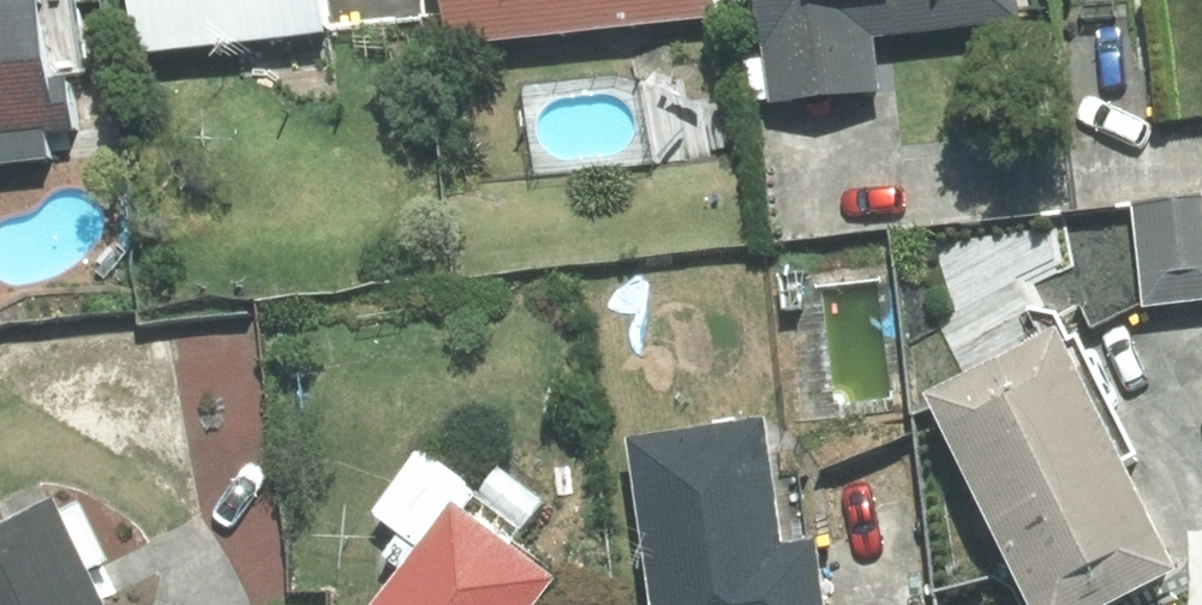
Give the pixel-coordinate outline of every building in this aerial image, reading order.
[(74,140),(69,97),(95,94),(83,0),(0,0),(0,147),(74,140)] [(142,59),(329,38),(324,0),(135,0),(142,59)] [(723,20),(720,0),(450,0),(456,51),(723,20)] [(1027,27),(1024,0),(759,0),(771,108),(886,94),(880,42),(1027,27)] [(1134,209),(1148,316),(1201,309),(1201,201),(1134,209)] [(1027,604),(1130,604),(1179,581),(1057,333),(926,399),(1027,604)] [(818,544),(783,549),(765,422),(628,441),(651,604),(826,604),(818,544)] [(555,587),(452,505),(465,488),(424,455),(374,518),(401,538),(384,561),(399,574),(375,604),(541,604),(555,587)] [(57,500),(0,527),(0,604),(106,604),(57,500)]
